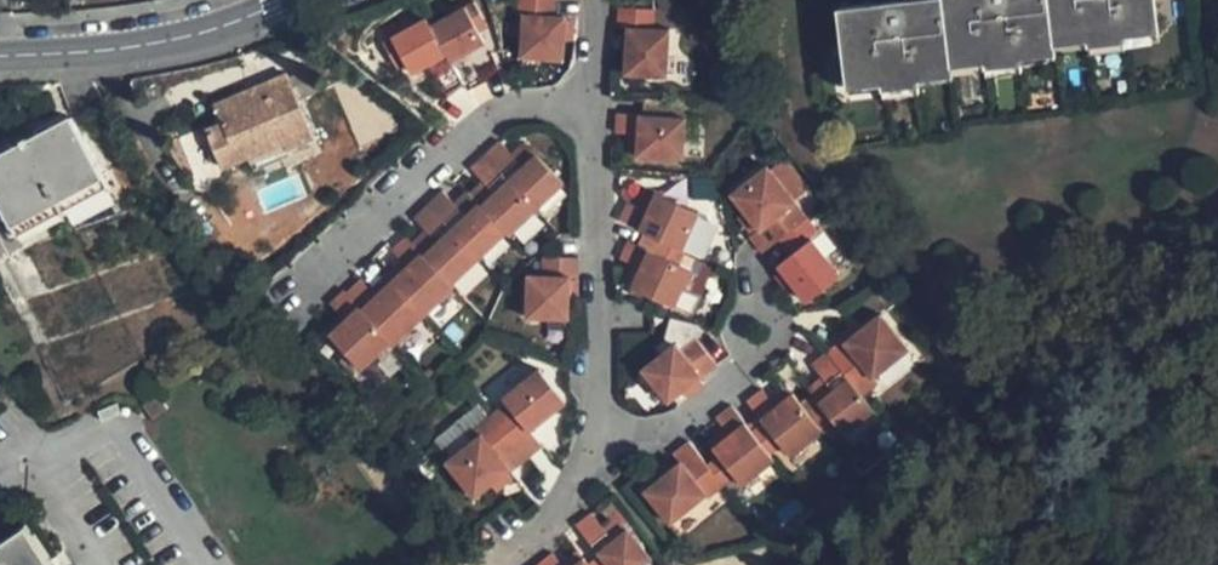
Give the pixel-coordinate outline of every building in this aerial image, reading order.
[(515,15),(520,15),(518,58),(561,60),(562,41),(563,19),(563,17),(551,16),(551,0),(516,0),(515,15)] [(831,5),(840,78),(874,74),(875,84),(909,80),(908,69),(943,64),(942,54),(977,50),(978,60),(1014,56),(1013,45),(1049,41),(1048,29),(1083,25),(1084,36),(1119,32),(1117,21),(1152,16),(1150,0),(870,0),(831,5)] [(461,84),(465,91),(483,81),(467,51),(483,43),(475,29),(472,23),(482,17),(474,1),(427,27),(461,84)] [(617,4),(616,23),(626,23),(625,71),(665,73),(667,25),(651,24),(652,5),(617,4)] [(472,23),(475,29),(486,23),(482,17),(472,23)] [(563,19),(562,41),(570,42),(571,20),(563,19)] [(427,27),(424,21),(380,45),(388,60),(397,55),(401,63),(409,76),(426,67),(442,94),(461,84),(427,27)] [(397,55),(388,60),(393,67),(401,63),(397,55)] [(310,149),(283,78),(208,109),(215,127),(196,134),(212,171),(242,159),(248,174),(310,149)] [(615,110),(615,130),(627,131),(636,131),(635,152),(683,154),(685,113),(615,110)] [(23,242),(112,192),(72,122),(0,162),(0,200),(23,242)] [(636,131),(627,131),(626,152),(635,152),(636,131)] [(514,159),(527,147),(520,140),(507,152),(514,159)] [(483,156),(534,210),(562,183),(527,147),(514,159),(507,152),(498,142),(483,156)] [(506,234),(508,236),(534,210),(483,156),(470,169),(480,180),(487,187),(474,199),(506,234)] [(779,237),(808,214),(767,163),(730,192),(742,206),(759,228),(753,233),(751,234),(763,250),(779,237)] [(480,180),(467,192),(469,195),(474,199),(487,187),(480,180)] [(467,192),(464,190),(451,201),(457,207),(469,195),(467,192)] [(659,238),(681,248),(699,208),(657,190),(655,195),(647,209),(639,206),(626,200),(617,217),(659,238)] [(647,209),(655,195),(646,190),(639,206),(647,209)] [(425,206),(477,259),(506,234),(474,199),(469,195),(457,207),(451,201),(440,191),(425,206)] [(416,250),(450,285),(477,259),(425,206),(410,219),(422,232),(427,238),(416,250)] [(759,228),(742,206),(735,211),(753,233),(759,228)] [(808,214),(779,237),(790,251),(776,262),(806,300),(840,273),(811,238),(820,230),(808,214)] [(427,238),(422,232),(410,243),(416,250),(427,238)] [(390,282),(424,318),(454,289),(450,285),(416,250),(410,243),(404,236),(389,251),(400,261),(406,267),(390,282)] [(681,248),(659,238),(654,249),(627,236),(619,256),(632,262),(640,266),(631,286),(674,305),(692,266),(683,261),(687,251),(681,248)] [(577,275),(577,256),(541,255),(540,274),(526,274),(525,317),(568,319),(568,300),(568,275),(577,275)] [(406,267),(400,261),(384,276),(390,282),(406,267)] [(640,266),(632,262),(623,282),(631,286),(640,266)] [(568,300),(576,300),(577,275),(568,275),(568,300)] [(390,282),(384,276),(369,291),(375,298),(390,282)] [(391,342),(395,346),(424,318),(390,282),(375,298),(369,291),(359,281),(346,293),(391,342)] [(391,342),(346,293),(343,291),(328,306),(337,316),(343,322),(328,337),(361,371),(391,342)] [(826,349),(862,394),(879,381),(874,376),(910,346),(880,310),(866,322),(848,335),(844,339),(842,336),(826,349)] [(848,335),(866,322),(861,315),(843,329),(848,335)] [(343,322),(337,316),(322,330),(328,337),(343,322)] [(675,340),(641,369),(668,401),(684,389),(700,375),(716,361),(694,334),(680,347),(675,340)] [(801,401),(817,421),(829,411),(845,430),(872,408),(862,394),(826,349),(811,361),(822,374),(827,380),(813,391),(801,401)] [(490,415),(526,460),(541,446),(528,429),(564,399),(538,367),(501,396),(505,402),(490,415)] [(827,380),(822,374),(808,384),(813,391),(827,380)] [(700,375),(684,389),(690,395),(705,382),(700,375)] [(793,391),(788,384),(771,397),(777,403),(793,391)] [(749,425),(765,445),(776,436),(790,453),(822,427),(817,421),(801,401),(793,391),(777,403),(771,397),(761,386),(746,398),(760,415),(749,425)] [(706,461),(721,479),(732,470),(742,482),(773,457),(765,445),(749,425),(732,405),(730,403),(715,416),(716,418),(722,426),(728,432),(712,446),(718,452),(706,461)] [(526,460),(490,415),(475,427),(480,432),(444,462),(473,497),(487,485),(502,472),(508,467),(512,472),(526,460)] [(728,432),(722,426),(707,438),(712,446),(728,432)] [(687,437),(671,450),(672,453),(678,460),(642,489),(669,522),(707,491),(709,494),(724,482),(721,479),(706,461),(689,440),(687,437)] [(502,472),(487,485),(493,492),(508,479),(502,472)] [(653,559),(616,514),(603,525),(593,513),(576,527),(594,549),(608,564),(645,564),(653,559)] [(0,541),(0,564),(53,564),(26,524),(0,541)] [(594,549),(583,557),(573,564),(608,564),(594,549)] [(583,557),(578,550),(561,563),(563,564),(573,564),(583,557)] [(561,563),(554,553),(553,552),(547,556),(537,564),(563,564),(561,563)]
